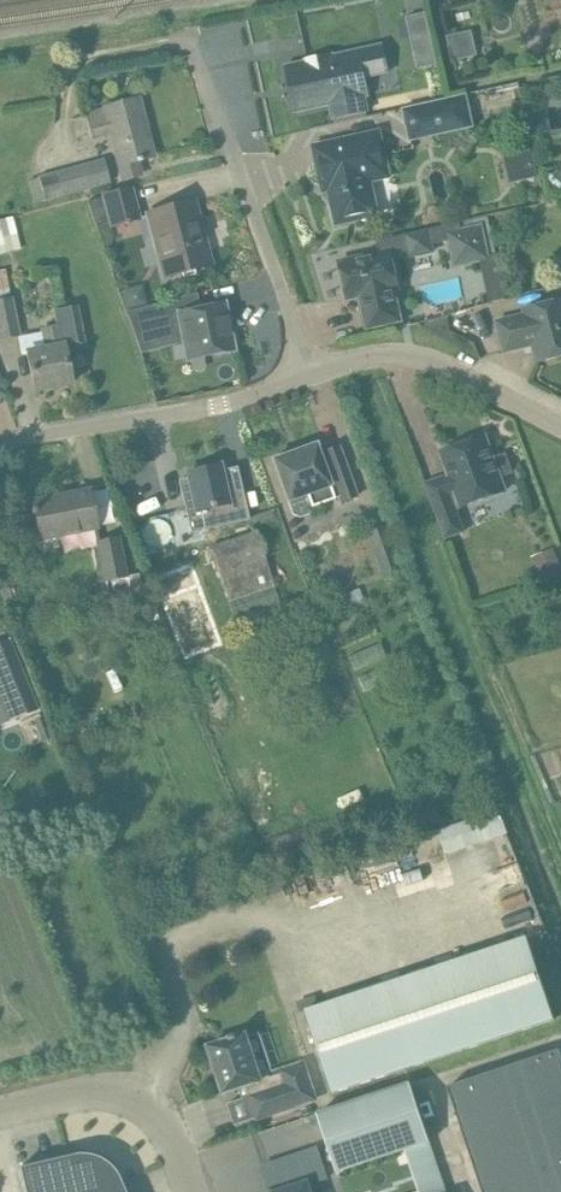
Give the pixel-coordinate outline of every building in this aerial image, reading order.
[(426,12),(406,16),(418,69),(438,65),(426,12)] [(449,33),(455,58),(477,53),(472,28),(449,33)] [(305,62),(286,66),(296,111),(331,104),(334,118),(368,110),(366,102),(365,97),(369,96),(364,76),(359,52),(383,47),(382,45),(334,56),(332,56),(332,54),(305,60),(306,62),(305,62)] [(472,126),(465,94),(404,108),(412,140),(472,126)] [(105,109),(85,114),(88,122),(92,139),(112,134),(124,179),(140,174),(137,162),(142,161),(142,159),(153,156),(138,99),(105,108),(105,109)] [(390,177),(380,131),(314,146),(324,192),(329,190),(337,224),(378,215),(371,181),(390,177)] [(511,152),(517,180),(538,175),(532,147),(511,152)] [(104,158),(37,176),(44,202),(111,184),(104,158)] [(139,218),(131,190),(104,197),(88,201),(97,228),(112,225),(139,218)] [(201,224),(195,202),(148,214),(153,236),(158,235),(169,276),(206,266),(195,225),(201,224)] [(21,247),(16,215),(0,218),(0,251),(21,247)] [(460,222),(377,240),(379,253),(390,250),(391,253),(409,249),(411,257),(434,252),(432,244),(449,240),(455,268),(490,260),(498,258),(488,216),(460,222)] [(399,289),(390,250),(340,262),(348,300),(360,297),(367,329),(402,321),(394,290),(399,289)] [(20,335),(13,297),(11,297),(5,270),(0,271),(0,339),(20,335)] [(134,287),(122,290),(127,310),(148,304),(144,292),(134,287)] [(524,310),(525,314),(497,321),(505,352),(533,346),(537,362),(560,356),(560,300),(524,310)] [(167,301),(126,312),(134,335),(173,324),(167,301)] [(224,303),(177,313),(187,360),(234,350),(233,345),(237,344),(233,326),(229,326),(224,303)] [(85,347),(77,306),(53,311),(57,327),(42,330),(46,349),(27,353),(34,391),(72,383),(65,351),(85,347)] [(448,316),(425,321),(427,327),(439,333),(451,331),(448,316)] [(500,477),(512,472),(505,455),(494,459),(486,436),(441,453),(449,475),(426,484),(446,538),(464,531),(456,509),(506,491),(500,477)] [(316,445),(316,444),(272,460),(273,461),(292,514),(299,517),(309,514),(312,507),(339,497),(341,502),(357,497),(339,446),(323,452),(319,454),(316,445)] [(237,467),(231,469),(221,471),(219,465),(188,472),(189,478),(179,480),(191,532),(249,519),(242,488),(237,467)] [(97,528),(89,490),(32,501),(34,509),(29,510),(30,515),(35,514),(40,539),(97,528)] [(391,550),(383,526),(366,531),(375,556),(381,574),(397,569),(391,550)] [(283,617),(257,530),(211,544),(238,631),(283,617)] [(126,576),(118,538),(98,542),(106,580),(126,576)] [(536,569),(542,583),(560,575),(560,564),(559,559),(536,569)] [(0,578),(0,600),(2,604),(19,598),(9,574),(7,575),(0,578)] [(365,604),(359,588),(329,600),(336,615),(365,604)] [(38,710),(10,639),(0,642),(0,725),(38,710)] [(381,644),(349,657),(355,670),(386,657),(381,644)] [(177,661),(163,666),(168,677),(181,672),(177,661)] [(379,670),(359,678),(364,690),(384,682),(379,670)] [(441,825),(448,850),(510,833),(502,808),(441,825)] [(527,937),(471,956),(499,1038),(554,1019),(527,937)] [(416,974),(443,1056),(499,1038),(471,956),(416,974)] [(388,1074),(443,1056),(416,974),(361,992),(388,1074)] [(332,1093),(388,1074),(361,992),(305,1011),(332,1093)] [(259,1076),(245,1035),(236,1038),(236,1035),(229,1037),(230,1040),(209,1047),(224,1093),(248,1085),(252,1096),(250,1096),(257,1118),(315,1099),(303,1063),(281,1071),(282,1072),(271,1076),(270,1072),(259,1076)] [(560,1050),(448,1087),(483,1191),(560,1191),(560,1052),(560,1050)] [(431,1142),(411,1083),(317,1114),(337,1173),(431,1142)] [(317,1148),(285,1159),(294,1187),(281,1191),(310,1191),(308,1185),(327,1178),(317,1148)] [(120,1182),(111,1184),(108,1169),(94,1172),(91,1158),(77,1161),(75,1154),(18,1168),(24,1191),(124,1191),(120,1182)]
